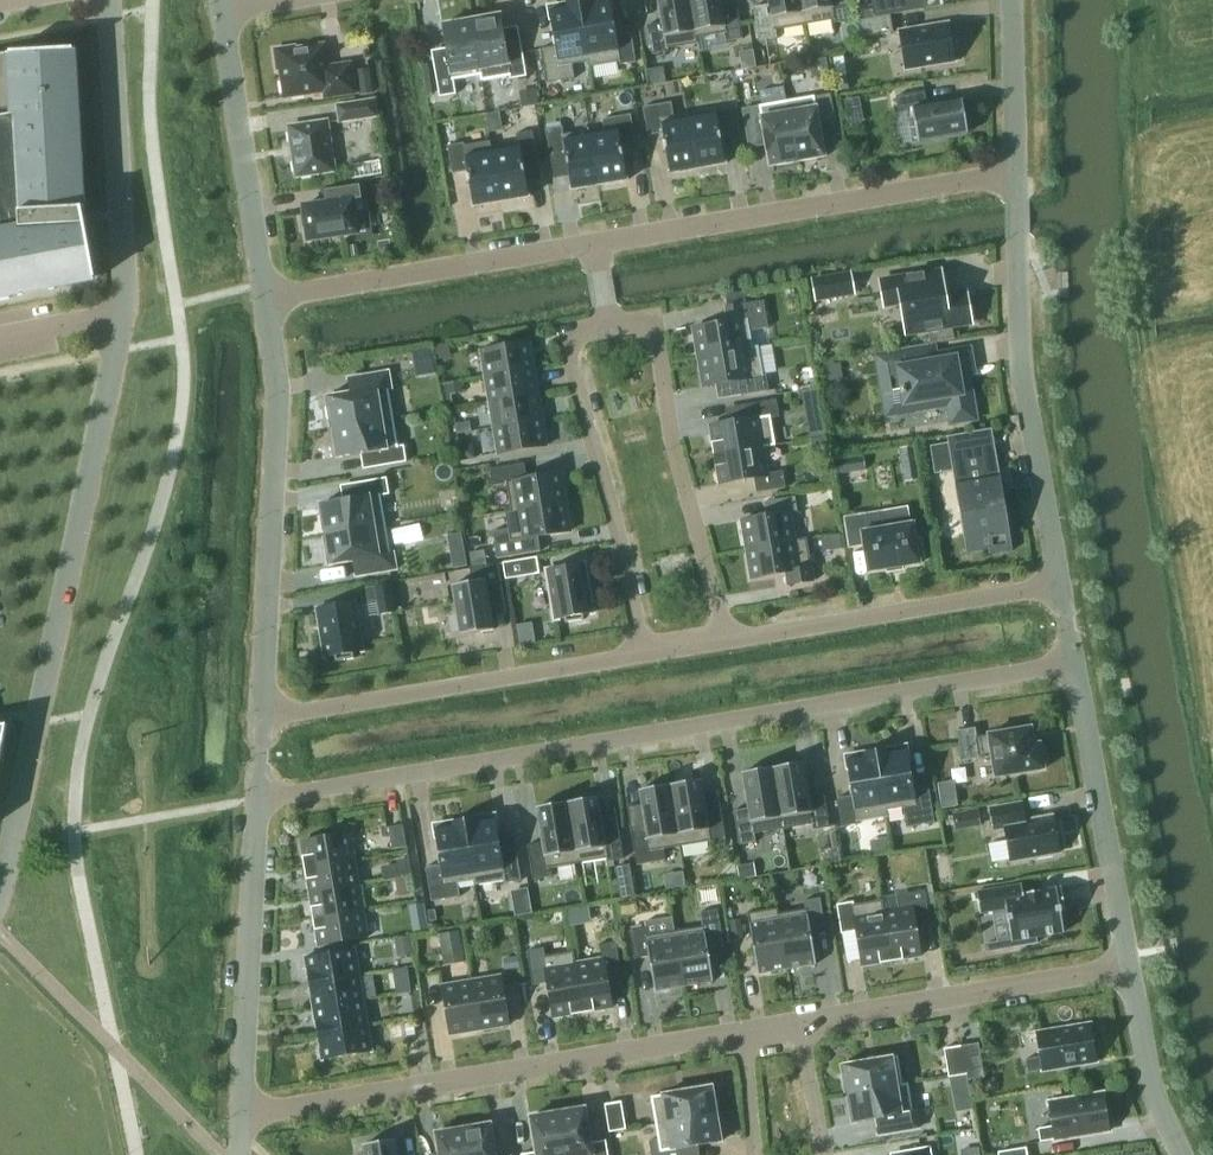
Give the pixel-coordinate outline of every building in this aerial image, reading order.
[(577,1),(588,65),(589,65),(590,71),(615,66),(616,69),(632,66),(627,38),(613,40),(606,0),(583,0),(577,1)] [(697,44),(689,0),(658,0),(662,22),(647,25),(652,54),(669,51),(668,48),(697,44)] [(697,44),(727,38),(727,41),(744,38),(739,9),(723,12),(721,0),(689,0),(697,44)] [(800,0),(769,0),(769,4),(753,7),(758,36),(774,33),(774,30),(804,25),(800,0)] [(804,25),(834,20),(835,22),(851,20),(848,0),(800,0),(804,25)] [(878,16),(926,8),(925,0),(876,0),(878,16)] [(573,68),(588,65),(577,1),(548,6),(556,50),(541,53),(547,87),(575,82),(573,68)] [(500,15),(471,20),(481,75),(482,81),(510,76),(511,79),(527,76),(522,47),(507,50),(500,15)] [(893,31),(890,15),(860,20),(863,36),(893,31)] [(454,80),(481,75),(471,20),(442,25),(449,60),(434,62),(440,97),(456,93),(454,80)] [(899,31),(905,69),(955,60),(953,51),(958,50),(955,32),(950,32),(949,23),(899,31)] [(274,49),(278,69),(280,69),(284,98),(330,91),(331,97),(356,93),(351,63),(328,66),(324,44),(296,48),(295,45),(274,49)] [(95,280),(82,211),(74,50),(11,53),(0,55),(0,298),(95,280)] [(539,103),(536,87),(519,91),(522,107),(539,103)] [(831,88),(820,90),(824,113),(835,111),(831,88)] [(968,133),(962,100),(927,106),(924,89),(895,94),(898,111),(907,109),(912,142),(968,133)] [(787,100),(798,161),(825,157),(814,96),(787,100)] [(376,97),(335,104),(338,123),(379,117),(376,97)] [(770,166),(798,161),(787,100),(760,105),(770,166)] [(670,173),(698,169),(687,114),(674,117),(671,103),(643,108),(648,135),(663,133),(670,173)] [(731,107),(716,110),(719,127),(734,124),(731,107)] [(716,110),(716,109),(687,114),(698,169),(725,164),(719,127),(716,110)] [(591,135),(599,185),(627,180),(621,145),(636,143),(631,114),(603,119),(605,133),(592,135),(591,135)] [(763,128),(761,114),(744,117),(746,131),(763,128)] [(297,176),(335,170),(327,121),(289,126),(297,176)] [(572,190),(599,185),(591,135),(592,135),(591,130),(564,134),(562,126),(546,129),(551,157),(566,155),(572,190)] [(529,197),(525,173),(539,170),(532,132),(518,134),(519,141),(490,146),(491,152),(493,152),(501,202),(529,197)] [(493,152),(491,152),(466,156),(464,142),(447,145),(452,174),(467,171),(473,206),(501,202),(493,152)] [(355,175),(382,169),(379,158),(352,164),(355,175)] [(392,189),(391,179),(379,180),(381,191),(392,189)] [(335,201),(303,206),(304,211),(301,211),(303,226),(306,226),(308,240),(358,233),(353,199),(364,198),(361,183),(333,187),(335,201)] [(906,334),(972,323),(966,292),(945,295),(941,271),(880,281),(885,305),(901,303),(906,334)] [(855,294),(852,272),(812,279),(816,301),(855,294)] [(753,348),(752,347),(750,329),(768,326),(763,301),(754,302),(725,307),(727,322),(692,328),(697,357),(753,348)] [(481,351),(485,376),(534,368),(530,342),(481,351)] [(435,345),(437,359),(451,356),(449,343),(435,345)] [(938,352),(936,343),(874,354),(885,418),(947,408),(949,425),(979,420),(971,375),(977,374),(972,347),(938,352)] [(758,346),(752,347),(753,348),(697,357),(702,386),(737,380),(740,395),(768,390),(766,374),(763,374),(758,346)] [(841,362),(819,365),(822,381),(843,378),(841,362)] [(539,394),(534,368),(485,376),(489,402),(539,394)] [(332,427),(393,417),(388,388),(391,387),(388,371),(360,376),(362,391),(327,397),(328,404),(326,408),(328,418),(331,421),(332,427)] [(443,404),(453,402),(450,382),(440,384),(443,404)] [(489,402),(493,427),(543,419),(539,394),(489,402)] [(764,446),(764,447),(775,445),(771,418),(780,416),(777,400),(740,406),(743,420),(709,425),(714,454),(764,446)] [(398,445),(393,417),(332,427),(337,457),(372,452),(375,466),(406,461),(404,444),(398,445)] [(547,445),(543,419),(493,427),(498,453),(547,445)] [(457,433),(467,431),(465,420),(455,422),(457,433)] [(967,468),(962,440),(930,445),(935,473),(957,470),(959,483),(957,483),(968,552),(990,548),(991,551),(989,552),(989,554),(1013,550),(1012,548),(1010,548),(998,477),(968,482),(966,468),(967,468)] [(768,473),(764,447),(764,446),(714,454),(719,483),(754,478),(756,492),(785,488),(782,471),(768,473)] [(506,483),(511,510),(566,499),(562,472),(527,478),(524,463),(490,469),(492,486),(506,483)] [(321,503),(325,533),(386,524),(382,495),(390,494),(388,477),(353,483),(356,498),(321,503)] [(795,540),(791,512),(797,510),(795,496),(771,500),(773,515),(741,520),(746,549),(795,541),(795,540)] [(571,530),(566,499),(511,510),(505,511),(510,541),(571,530)] [(868,572),(920,563),(919,558),(923,557),(920,539),(916,539),(913,522),(869,529),(867,514),(844,517),(849,547),(863,544),(868,572)] [(391,553),(386,524),(325,533),(326,540),(324,543),(325,554),(329,556),(330,564),(365,559),(367,573),(396,569),(394,552),(391,553)] [(839,534),(821,537),(823,551),(841,548),(839,534)] [(751,578),(786,572),(788,585),(814,581),(807,538),(795,540),(795,541),(746,549),(751,578)] [(506,579),(540,573),(538,557),(503,562),(506,579)] [(452,585),(461,635),(494,629),(488,594),(503,592),(498,563),(469,568),(472,582),(452,585)] [(584,563),(547,569),(555,619),(565,617),(566,622),(584,619),(583,614),(592,613),(584,563)] [(394,612),(389,583),(375,586),(379,614),(394,612)] [(354,602),(317,608),(325,657),(334,656),(336,661),(354,658),(353,653),(362,651),(354,602)] [(1048,764),(1045,748),(1045,747),(1041,748),(1040,743),(1034,744),(1031,727),(988,734),(989,735),(977,737),(975,728),(957,731),(962,761),(992,756),(996,777),(1044,769),(1043,764),(1048,764)] [(876,749),(887,810),(903,807),(906,827),(935,822),(929,788),(914,790),(907,750),(902,750),(901,745),(876,749)] [(888,816),(887,810),(876,749),(851,754),(851,759),(846,760),(852,795),(837,797),(842,826),(859,823),(858,821),(888,816)] [(804,762),(773,767),(784,828),(812,823),(813,829),(830,826),(825,795),(810,797),(804,762)] [(755,833),(784,828),(773,767),(743,772),(749,807),(734,810),(740,844),(757,842),(755,833)] [(701,779),(670,785),(680,846),(709,841),(709,844),(726,841),(721,812),(707,815),(701,779)] [(651,850),(680,846),(670,785),(640,790),(645,825),(631,827),(635,856),(652,853),(651,850)] [(598,797),(567,802),(578,863),(606,858),(607,861),(623,858),(619,829),(604,832),(598,797)] [(549,868),(578,863),(567,802),(537,807),(543,842),(528,845),(534,879),(550,876),(549,868)] [(1059,852),(1053,817),(1025,822),(1022,803),(990,809),(994,829),(1004,827),(1010,860),(1036,856),(1037,859),(1053,856),(1053,853),(1059,852)] [(476,817),(464,819),(475,879),(473,879),(474,885),(504,879),(505,882),(521,879),(516,851),(501,853),(495,818),(490,819),(489,814),(476,817)] [(458,882),(473,879),(475,879),(464,819),(453,821),(452,821),(439,823),(440,828),(435,829),(440,864),(426,867),(432,901),(460,896),(458,882)] [(388,827),(392,848),(406,846),(403,824),(388,827)] [(305,867),(355,859),(351,833),(301,842),(305,867)] [(396,875),(412,872),(409,856),(393,859),(396,875)] [(359,885),(355,859),(305,867),(310,893),(359,885)] [(755,861),(738,864),(740,878),(757,875),(755,861)] [(405,877),(395,879),(398,894),(408,892),(405,877)] [(359,885),(310,893),(314,919),(364,910),(359,885)] [(1022,885),(976,892),(980,913),(1006,909),(1012,947),(1037,943),(1036,937),(1064,932),(1061,914),(1065,913),(1061,888),(1023,894),(1022,885)] [(883,911),(891,960),(920,956),(914,920),(929,918),(925,890),(896,895),(898,909),(884,911),(883,911)] [(805,909),(779,913),(778,913),(787,969),(816,964),(810,929),(825,926),(820,898),(804,900),(805,909)] [(862,965),(891,960),(883,911),(884,911),(882,900),(854,904),(853,902),(837,904),(841,933),(856,931),(862,965)] [(758,974),(787,969),(778,913),(779,913),(778,908),(747,913),(758,974)] [(702,926),(674,931),(684,986),(713,981),(707,946),(723,943),(717,909),(699,912),(702,926)] [(368,935),(364,910),(314,919),(318,943),(368,935)] [(414,932),(429,930),(426,911),(411,913),(414,932)] [(655,991),(684,986),(674,931),(647,935),(646,927),(629,930),(634,958),(649,956),(655,991)] [(462,951),(459,930),(438,934),(442,955),(462,951)] [(398,957),(412,954),(409,935),(395,938),(398,957)] [(602,958),(575,963),(574,963),(583,1013),(612,1008),(606,973),(621,970),(616,941),(599,944),(602,958)] [(309,982),(359,974),(355,948),(305,957),(309,982)] [(554,1017),(583,1013),(574,963),(575,963),(574,951),(545,956),(544,948),(527,951),(533,985),(548,982),(554,1017)] [(363,1000),(359,974),(309,982),(314,1008),(363,1000)] [(500,975),(471,980),(480,1030),(508,1025),(500,975)] [(451,1035),(480,1030),(471,980),(443,985),(451,1035)] [(318,1034),(368,1026),(363,1000),(314,1008),(318,1034)] [(405,1023),(407,1035),(415,1034),(414,1022),(405,1023)] [(1027,1072),(1097,1061),(1095,1051),(1100,1050),(1097,1032),(1092,1033),(1091,1023),(1036,1032),(1039,1056),(1025,1058),(1027,1072)] [(372,1051),(368,1026),(318,1034),(322,1059),(372,1051)] [(978,1042),(963,1045),(967,1073),(967,1078),(983,1076),(978,1042)] [(944,1047),(948,1076),(967,1073),(963,1045),(944,1047)] [(842,1065),(847,1094),(903,1085),(902,1083),(898,1055),(842,1065)] [(908,1082),(902,1083),(903,1085),(847,1094),(852,1123),(887,1117),(890,1132),(918,1127),(916,1111),(913,1111),(908,1082)] [(651,1096),(655,1124),(716,1113),(712,1086),(651,1096)] [(1040,1141),(1109,1130),(1108,1121),(1112,1120),(1109,1101),(1105,1102),(1103,1093),(1048,1102),(1052,1125),(1038,1128),(1040,1141)] [(605,1103),(609,1131),(625,1129),(621,1101),(605,1103)] [(565,1154),(608,1154),(606,1140),(591,1142),(585,1107),(557,1112),(565,1154)] [(557,1112),(530,1116),(536,1152),(521,1154),(565,1154),(557,1112)] [(721,1141),(716,1113),(655,1124),(660,1151),(721,1141)] [(463,1128),(467,1154),(496,1154),(491,1123),(463,1128)] [(945,1129),(946,1154),(966,1154),(981,1154),(980,1127),(945,1129)] [(463,1128),(435,1133),(439,1154),(467,1154),(463,1128)] [(397,1139),(364,1144),(366,1154),(399,1154),(397,1139)] [(931,1146),(902,1151),(902,1154),(932,1154),(931,1146)] [(998,1151),(998,1154),(1027,1154),(1026,1146),(998,1151)]
